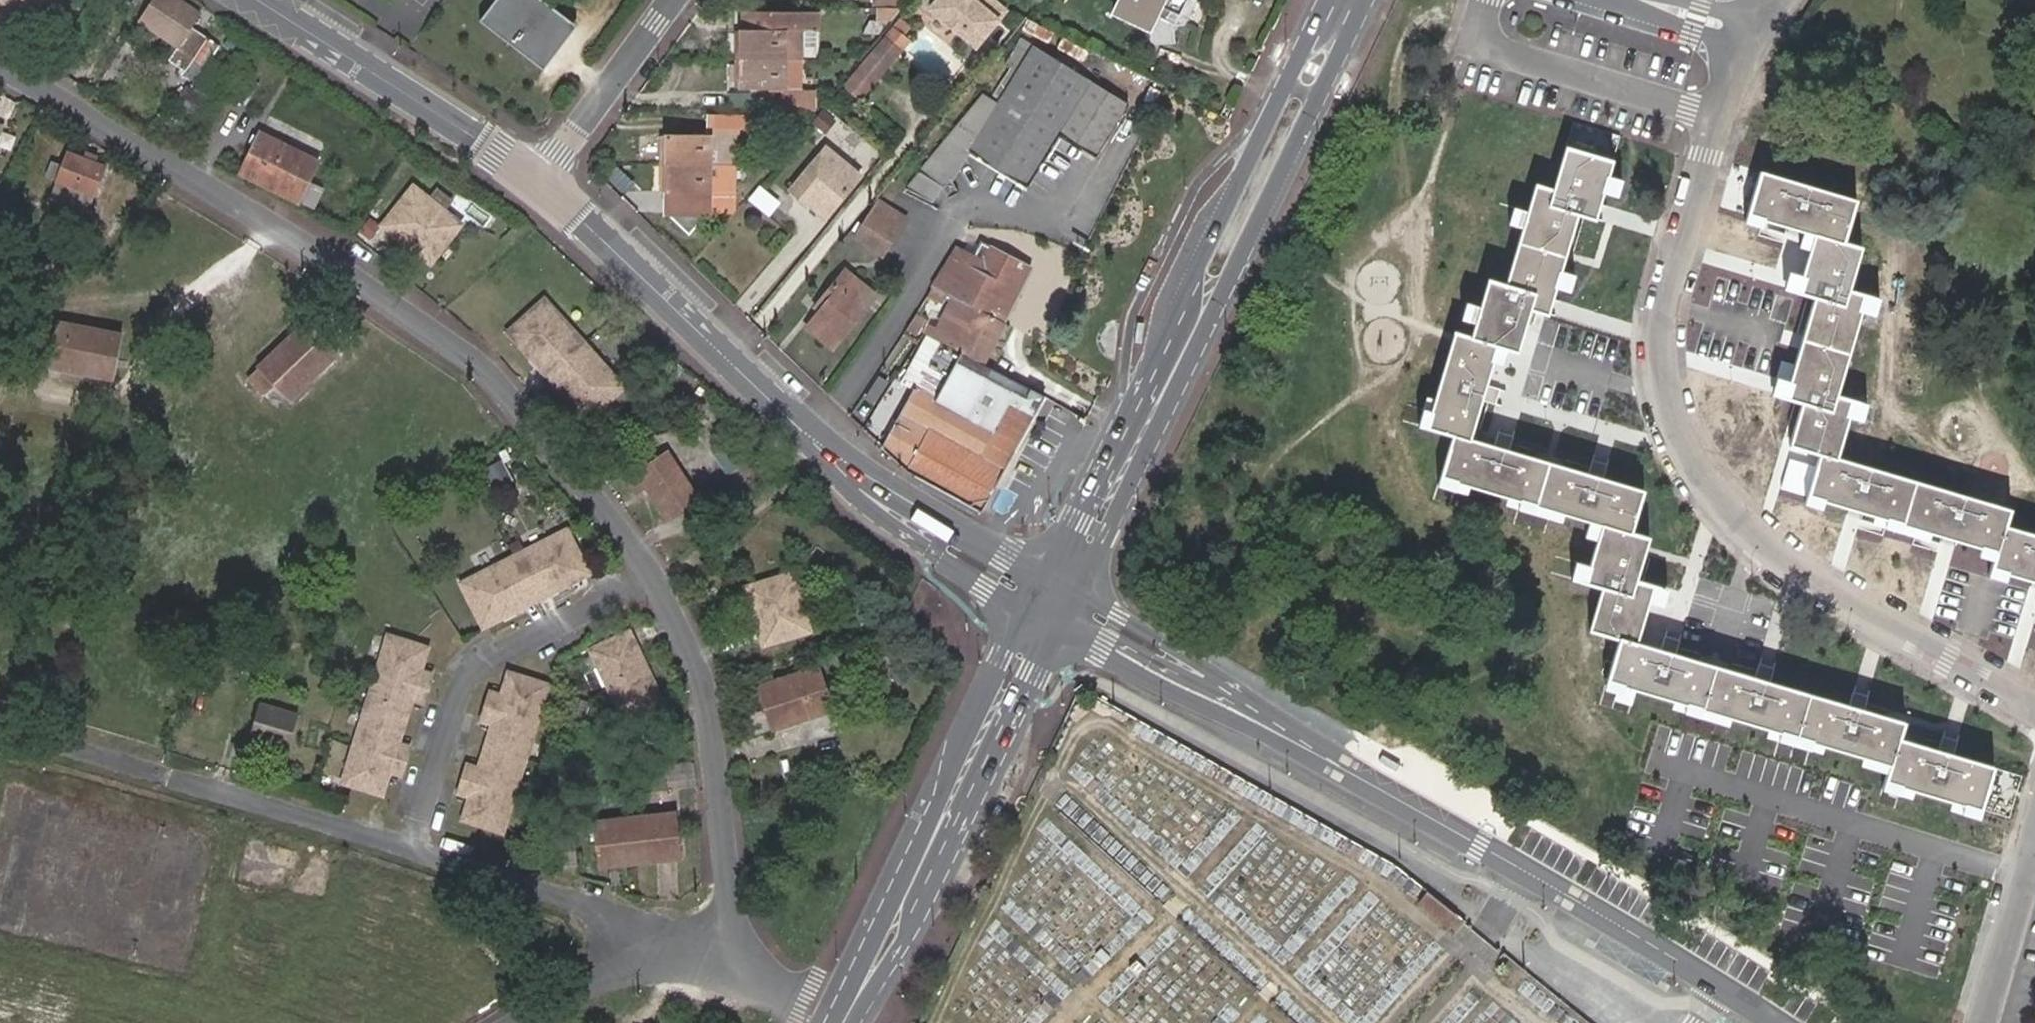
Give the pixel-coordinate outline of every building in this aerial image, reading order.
[(13,11),(10,15),(36,30),(55,0),(0,0),(0,3),(13,11)] [(208,39),(191,28),(201,13),(181,0),(154,0),(139,23),(174,47),(167,57),(186,71),(208,39)] [(541,0),(496,0),(480,22),(543,72),(577,27),(541,0)] [(991,0),(935,0),(931,5),(977,44),(1004,11),(991,0)] [(1114,14),(1151,31),(1153,40),(1157,43),(1175,39),(1173,26),(1170,25),(1172,20),(1179,23),(1187,23),(1192,13),(1201,0),(1200,0),(1120,0),(1114,14)] [(10,15),(13,11),(0,3),(0,9),(10,15)] [(977,44),(931,5),(927,9),(974,48),(977,44)] [(741,61),(801,61),(800,29),(818,29),(818,14),(745,13),(745,33),(741,33),(741,61)] [(907,28),(898,20),(892,28),(900,35),(907,28)] [(907,41),(900,35),(892,28),(885,36),(900,49),(907,41)] [(860,99),(899,51),(900,49),(885,36),(883,39),(844,85),(860,99)] [(1017,75),(1034,47),(1023,40),(1008,63),(1012,66),(1009,70),(1017,75)] [(945,189),(954,185),(970,151),(1026,186),(1058,134),(1090,80),(1034,47),(1017,75),(998,106),(991,102),(984,98),(921,175),(904,196),(934,203),(945,189)] [(801,92),(801,61),(741,61),(741,87),(784,88),(783,111),(814,112),(814,92),(801,92)] [(1009,70),(991,102),(998,106),(1017,75),(1009,70)] [(1133,106),(1090,80),(1058,134),(1100,160),(1133,106)] [(190,82),(177,100),(194,112),(207,94),(190,82)] [(666,138),(666,165),(728,165),(729,150),(736,150),(736,128),(753,128),(753,118),(709,118),(709,137),(666,138)] [(310,183),(321,161),(260,131),(239,174),(314,210),(324,190),(310,183)] [(817,201),(830,212),(860,175),(826,148),(791,190),(812,207),(817,201)] [(1475,324),(1471,339),(1498,347),(1516,353),(1529,308),(1547,314),(1555,287),(1560,270),(1576,214),(1595,220),(1602,195),(1607,177),(1611,162),(1572,151),(1565,149),(1552,191),(1536,186),(1528,213),(1523,229),(1506,286),(1489,281),(1480,308),(1475,324)] [(94,198),(107,167),(69,152),(63,166),(51,161),(45,177),(57,181),(56,183),(94,198)] [(728,165),(666,165),(667,192),(674,192),(709,192),(709,211),(734,212),(734,165),(728,165)] [(1809,252),(1856,266),(1861,249),(1842,243),(1855,202),(1760,174),(1747,216),(1814,235),(1809,252)] [(1613,179),(1607,177),(1602,195),(1608,197),(1613,179)] [(960,195),(954,185),(945,189),(950,200),(960,195)] [(428,199),(414,188),(399,206),(414,218),(402,234),(419,247),(416,251),(431,264),(461,225),(445,212),(428,199)] [(437,188),(428,199),(445,212),(454,201),(437,188)] [(709,192),(674,192),(675,220),(688,233),(709,211),(709,192)] [(826,219),(830,212),(817,201),(812,207),(826,219)] [(905,219),(878,203),(856,239),(883,255),(905,219)] [(414,218),(399,206),(384,226),(416,251),(419,247),(402,234),(414,218)] [(1515,227),(1523,229),(1528,213),(1521,210),(1515,227)] [(7,234),(12,223),(0,218),(0,231),(7,234)] [(957,250),(932,287),(1003,321),(1030,268),(982,245),(975,259),(957,250)] [(1802,278),(1849,292),(1856,266),(1809,252),(1802,278)] [(1560,270),(1555,287),(1562,289),(1567,273),(1560,270)] [(874,295),(845,272),(817,307),(821,311),(808,328),(833,347),(874,295)] [(1798,292),(1802,278),(1796,276),(1791,290),(1798,292)] [(1865,296),(1849,292),(1802,278),(1798,292),(1815,297),(1790,383),(1786,397),(1802,402),(1790,446),(1819,454),(1807,497),(1957,541),(1969,499),(1835,459),(1848,417),(1852,401),(1836,396),(1860,312),(1865,296)] [(924,333),(929,336),(982,364),(1003,321),(932,287),(925,299),(916,313),(927,319),(937,303),(946,307),(939,321),(931,317),(923,332),(924,333)] [(1871,298),(1865,296),(1860,312),(1867,314),(1871,298)] [(543,301),(508,332),(521,346),(526,342),(532,349),(553,372),(583,344),(559,318),(543,301)] [(1475,324),(1480,308),(1473,305),(1468,322),(1475,324)] [(113,382),(124,335),(58,321),(47,369),(113,382)] [(292,401),(339,356),(306,321),(258,367),(260,369),(249,379),(265,395),(276,385),(292,401)] [(1447,356),(1441,374),(1485,387),(1491,368),(1498,347),(1471,339),(1454,333),(1447,356)] [(907,470),(981,509),(992,488),(1000,473),(1032,415),(1041,396),(982,364),(929,336),(903,384),(913,388),(881,446),(907,470)] [(526,342),(521,346),(528,353),(532,349),(526,342)] [(583,344),(553,372),(581,401),(576,405),(589,419),(623,388),(583,344)] [(532,349),(528,353),(549,376),(553,372),(532,349)] [(581,401),(553,372),(549,376),(576,405),(581,401)] [(1485,387),(1441,374),(1425,428),(1453,437),(1441,479),(1601,526),(1590,567),(1586,582),(1603,587),(1649,602),(1653,587),(1635,582),(1647,539),(1630,534),(1642,492),(1603,480),(1607,466),(1592,461),(1587,476),(1508,452),(1512,438),(1497,433),(1493,447),(1469,441),(1481,401),(1495,405),(1499,391),(1485,387)] [(1779,395),(1786,397),(1790,383),(1783,381),(1779,395)] [(1859,403),(1852,401),(1848,417),(1854,419),(1859,403)] [(700,501),(668,451),(628,478),(638,493),(646,489),(668,522),(700,501)] [(1000,473),(992,488),(999,492),(1007,477),(1000,473)] [(1982,503),(1969,499),(1957,541),(1970,545),(1982,548),(1994,506),(1982,503)] [(1994,506),(1982,548),(1996,552),(1991,569),(2034,581),(2034,537),(2004,528),(2009,510),(1994,506)] [(568,532),(515,558),(523,575),(533,595),(569,577),(572,582),(589,574),(572,540),(568,532)] [(483,627),(500,618),(497,613),(533,595),(523,575),(515,558),(462,585),(475,610),(483,627)] [(1586,582),(1590,567),(1584,565),(1579,580),(1586,582)] [(792,574),(746,588),(752,607),(757,606),(763,626),(782,620),(788,639),(810,632),(792,574)] [(572,582),(569,577),(533,595),(536,600),(572,582)] [(1646,611),(1649,602),(1603,587),(1591,626),(1590,631),(1620,639),(1636,644),(1646,611)] [(1659,589),(1653,587),(1649,602),(1655,604),(1659,589)] [(536,600),(533,595),(497,613),(500,618),(536,600)] [(757,606),(752,607),(764,646),(788,639),(782,620),(763,626),(757,606)] [(631,650),(636,647),(628,632),(590,651),(624,720),(662,701),(647,671),(643,673),(631,650)] [(429,649),(422,647),(389,637),(380,666),(390,669),(392,669),(431,681),(433,675),(421,672),(429,649)] [(1660,651),(1636,644),(1620,639),(1607,681),(1890,766),(1885,782),(1979,810),(1992,767),(1953,756),(1956,742),(1942,738),(1937,752),(1898,740),(1903,724),(1863,712),(1867,698),(1852,693),(1848,707),(1769,684),(1772,669),(1758,665),(1753,680),(1674,656),(1678,642),(1665,637),(1660,651)] [(647,671),(636,647),(631,650),(643,673),(647,671)] [(390,669),(380,666),(366,709),(376,713),(390,669)] [(831,710),(818,666),(756,687),(762,703),(749,707),(757,733),(831,710)] [(392,669),(390,669),(376,713),(405,722),(413,699),(424,703),(431,681),(392,669)] [(549,687),(510,675),(503,697),(491,693),(489,699),(540,715),(549,687)] [(540,715),(489,699),(482,721),(494,724),(487,747),(526,760),(540,715)] [(298,715),(261,704),(250,739),(288,750),(298,715)] [(376,713),(366,709),(343,782),(353,785),(376,713)] [(405,722),(376,713),(353,785),(382,795),(389,772),(401,776),(410,749),(398,745),(405,722)] [(526,760),(487,747),(479,770),(467,766),(459,794),(470,798),(463,820),(502,832),(526,760)] [(682,859),(676,813),(593,823),(599,868),(682,859)] [(575,866),(572,838),(558,840),(561,867),(575,866)]
